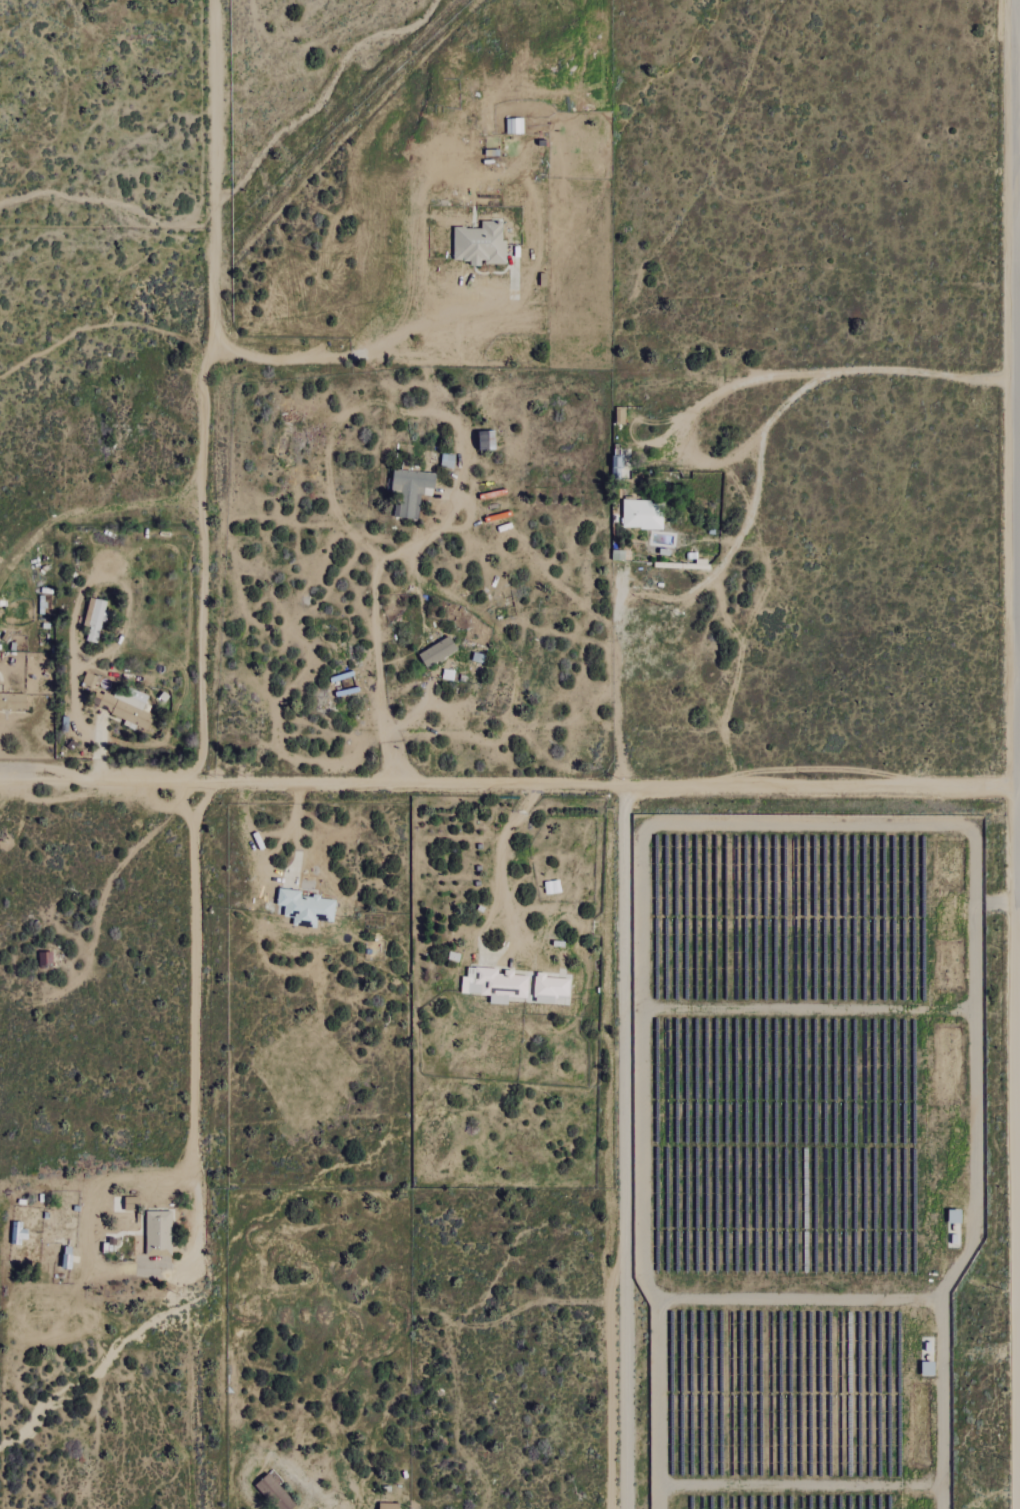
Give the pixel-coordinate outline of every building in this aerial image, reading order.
[(523,134),(523,119),(506,119),(506,134),(523,134)] [(504,265),(504,221),(481,221),(481,228),(454,228),(453,261),(470,261),(470,265),(504,265)] [(496,450),(495,431),(479,432),(480,451),(496,450)] [(611,478),(622,478),(623,457),(612,456),(611,478)] [(419,519),(422,487),(435,488),(436,474),(393,470),(391,490),(397,491),(395,517),(419,519)] [(623,500),(622,528),(663,529),(663,501),(623,500)] [(89,626),(86,641),(99,643),(107,601),(89,597),(84,625),(89,626)] [(426,667),(457,651),(450,637),(418,652),(426,667)] [(147,727),(155,706),(116,691),(114,695),(104,692),(103,695),(96,693),(91,707),(147,727)] [(0,693),(0,709),(26,710),(26,694),(0,693)] [(335,899),(301,895),(301,891),(278,888),(276,905),(284,906),(283,916),(293,917),(293,925),(316,928),(317,913),(325,914),(324,921),(333,922),(335,899)] [(461,994),(491,995),(490,1003),(508,1004),(508,997),(527,998),(528,975),(514,975),(514,970),(505,970),(468,968),(467,977),(462,976),(461,994)] [(545,978),(545,973),(535,973),(535,1004),(570,1004),(570,978),(545,978)] [(124,1211),(137,1211),(138,1197),(125,1197),(124,1211)] [(962,1224),(962,1210),(948,1210),(948,1224),(962,1224)] [(145,1256),(171,1257),(172,1211),(146,1211),(145,1256)] [(26,1222),(12,1222),(11,1242),(25,1243),(26,1222)] [(71,1247),(63,1247),(63,1268),(71,1269),(71,1247)] [(922,1376),(935,1376),(935,1362),(921,1362),(922,1376)] [(277,1508),(290,1508),(296,1504),(278,1484),(282,1481),(271,1470),(255,1485),(277,1508)]
